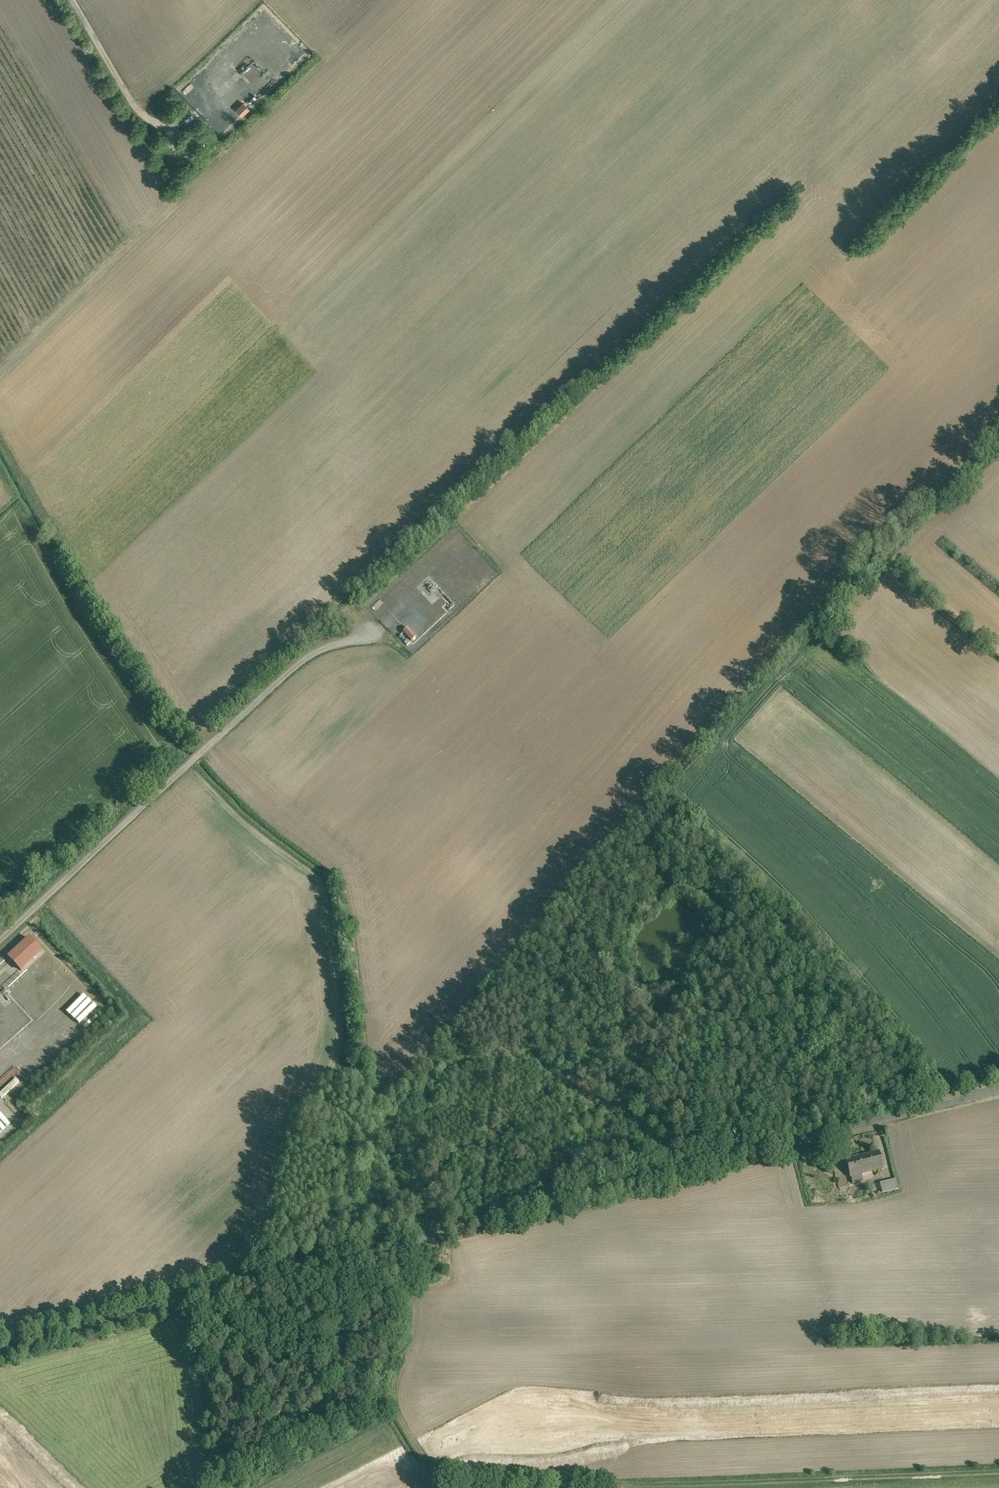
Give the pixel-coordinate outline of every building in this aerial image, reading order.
[(228,102),(242,117),(252,108),(238,92),(241,90),(234,84),(237,81),(233,77),(216,93),(221,99),(228,93),(232,98),(228,102)] [(407,630),(402,635),(411,644),(415,639),(407,630)] [(30,935),(8,955),(21,969),(43,948),(30,935)] [(0,1081),(0,1085),(4,1089),(10,1083),(7,1079),(16,1071),(14,1068),(0,1081)] [(5,1099),(19,1081),(15,1077),(0,1095),(5,1099)] [(880,1152),(847,1160),(851,1177),(884,1168),(880,1152)] [(897,1178),(881,1182),(883,1193),(900,1189),(897,1178)]
